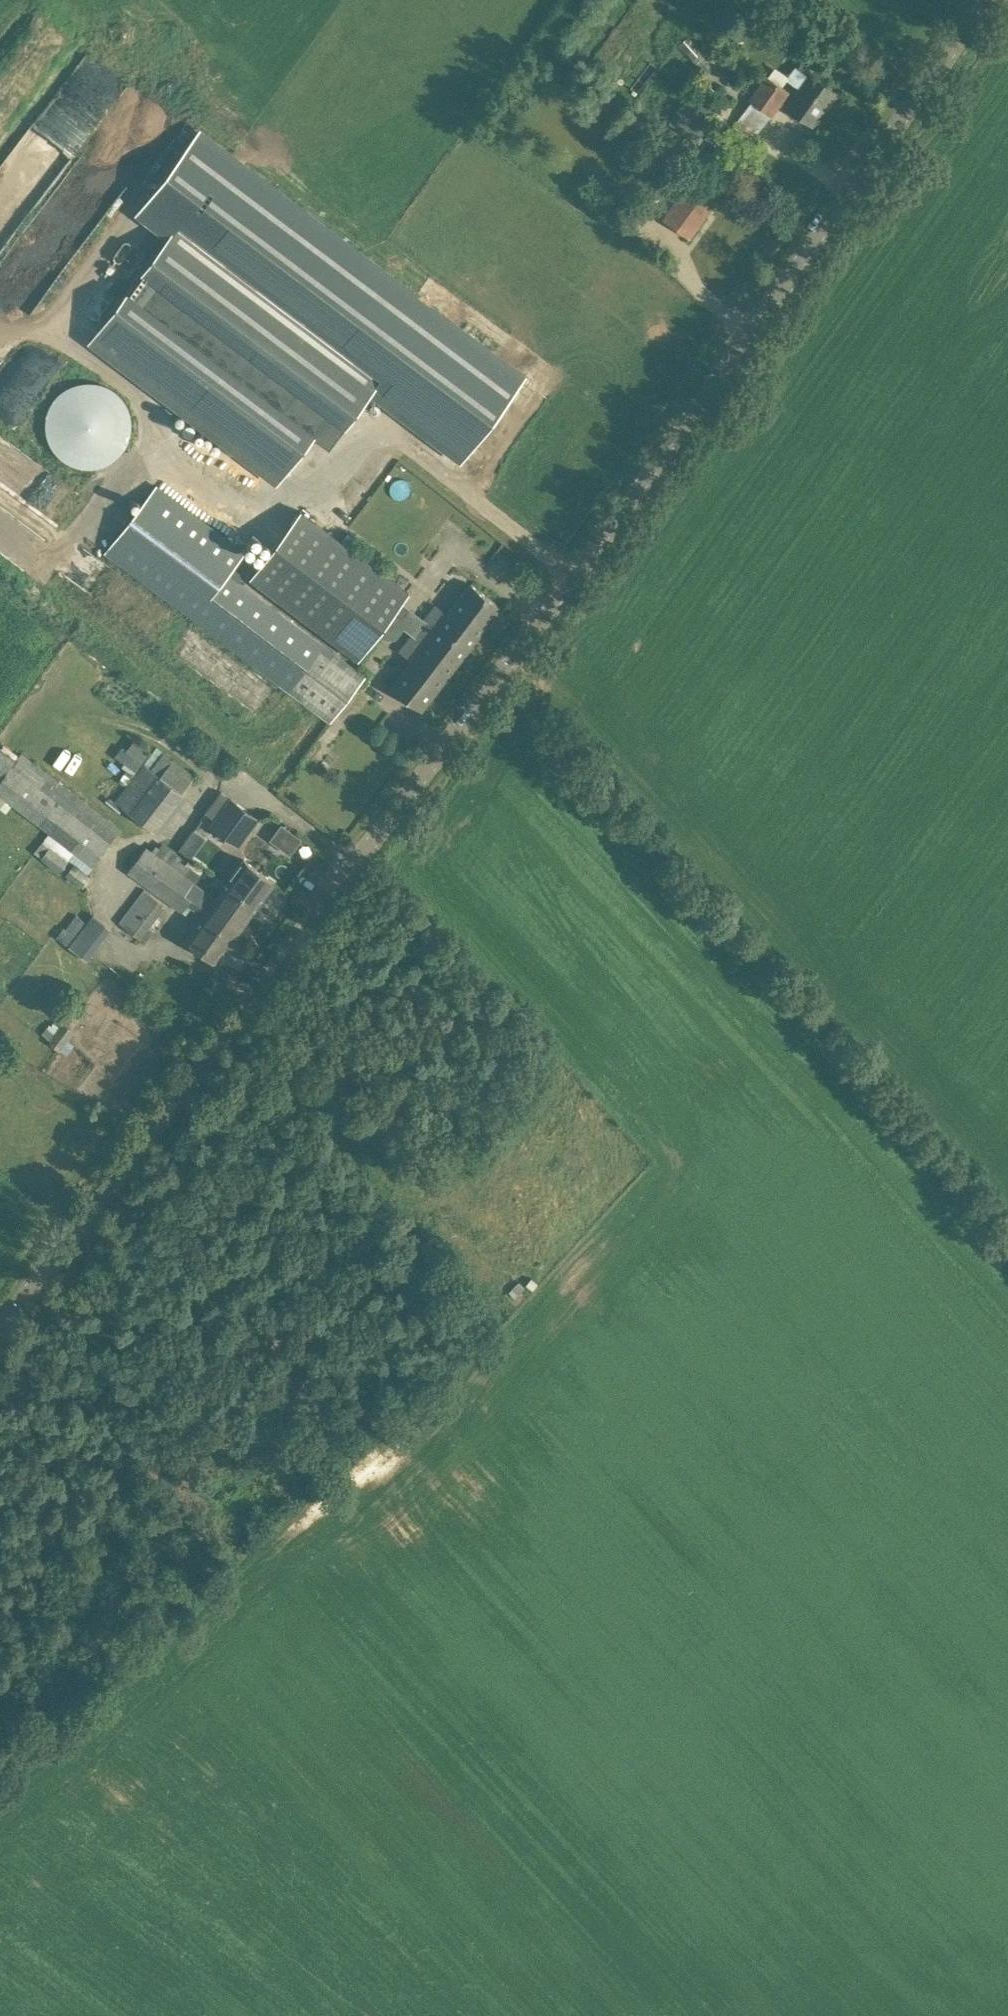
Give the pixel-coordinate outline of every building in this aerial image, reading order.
[(537,54),(544,52),(541,42),(534,44),(537,54)] [(715,65),(701,49),(691,58),(705,73),(715,65)] [(788,106),(796,112),(812,124),(835,92),(813,76),(819,66),(806,56),(798,67),(809,76),(788,106)] [(789,91),(766,75),(749,100),(771,116),(789,91)] [(724,189),(708,177),(698,170),(663,219),(689,238),(724,189)] [(383,374),(180,220),(88,343),(276,485),(313,435),(328,447),(383,374)] [(94,467),(114,459),(126,445),(131,427),(126,402),(103,383),(75,383),(56,394),(47,410),(45,430),(52,448),(63,459),(79,465),(94,467)] [(245,552),(156,485),(105,552),(331,722),(365,677),(228,574),(245,552)] [(410,591),(301,509),(249,578),(358,660),(410,591)] [(421,710),(501,606),(470,583),(447,614),(435,605),(400,651),(412,660),(391,687),(421,710)] [(113,798),(147,753),(132,742),(127,748),(121,744),(92,782),(113,798)] [(155,830),(196,775),(155,745),(114,800),(155,830)] [(0,747),(0,808),(5,812),(11,804),(49,833),(34,852),(58,871),(73,852),(92,866),(121,828),(22,752),(16,759),(0,747)] [(257,817),(231,798),(212,825),(238,844),(257,817)] [(296,836),(280,825),(269,839),(285,850),(296,836)] [(181,850),(197,857),(207,834),(191,827),(181,850)] [(176,867),(175,866),(181,856),(163,842),(155,852),(148,846),(129,871),(184,911),(189,904),(205,915),(186,940),(216,962),(253,911),(223,890),(218,897),(196,881),(201,874),(181,860),(176,867)] [(275,881),(259,869),(245,860),(228,883),(216,875),(211,882),(223,890),(253,911),(275,881)] [(146,889),(121,923),(142,939),(167,905),(146,889)] [(57,936),(88,959),(112,928),(93,913),(87,921),(77,914),(67,928),(64,926),(57,936)] [(47,1040),(55,1046),(60,1049),(75,1029),(62,1021),(59,1026),(52,1022),(44,1033),(50,1037),(47,1040)]
